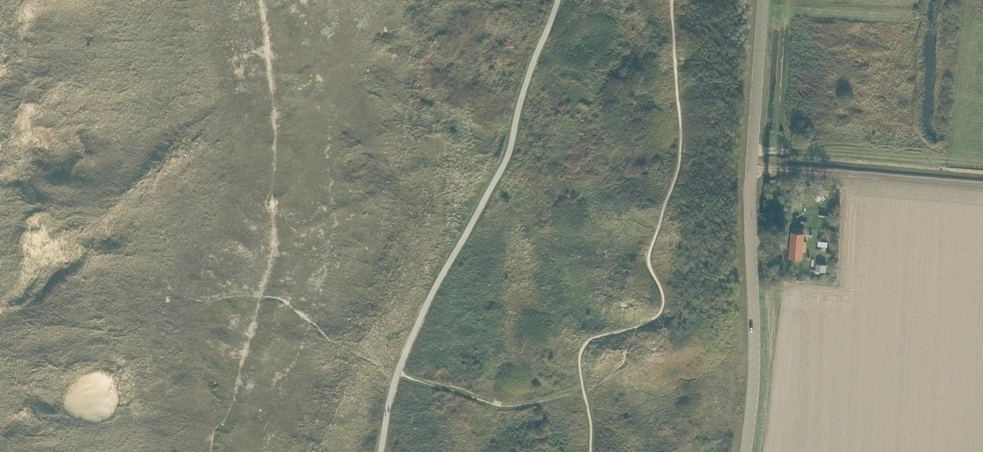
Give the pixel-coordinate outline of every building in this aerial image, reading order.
[(803,240),(804,232),(792,230),(789,257),(801,258),(802,249),(805,250),(805,240),(803,240)]
